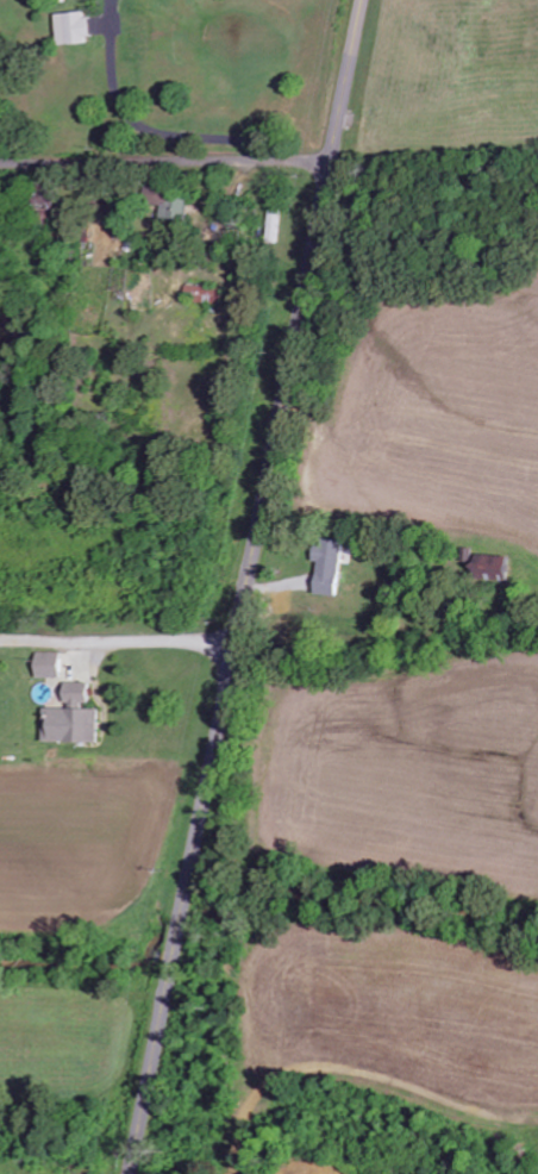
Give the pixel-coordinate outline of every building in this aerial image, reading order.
[(63,44),(97,43),(96,13),(63,14),(63,44)] [(195,197),(163,196),(162,218),(194,219),(195,197)] [(189,300),(229,304),(230,288),(191,284),(189,300)] [(348,539),(329,538),(329,545),(320,544),(319,560),(322,560),(320,592),(345,594),(348,539)] [(516,578),(517,555),(484,553),(483,576),(516,578)] [(66,677),(67,652),(40,652),(39,677),(66,677)] [(96,681),(71,682),(72,703),(97,703),(96,681)] [(105,708),(49,707),(48,740),(104,741),(105,708)]
